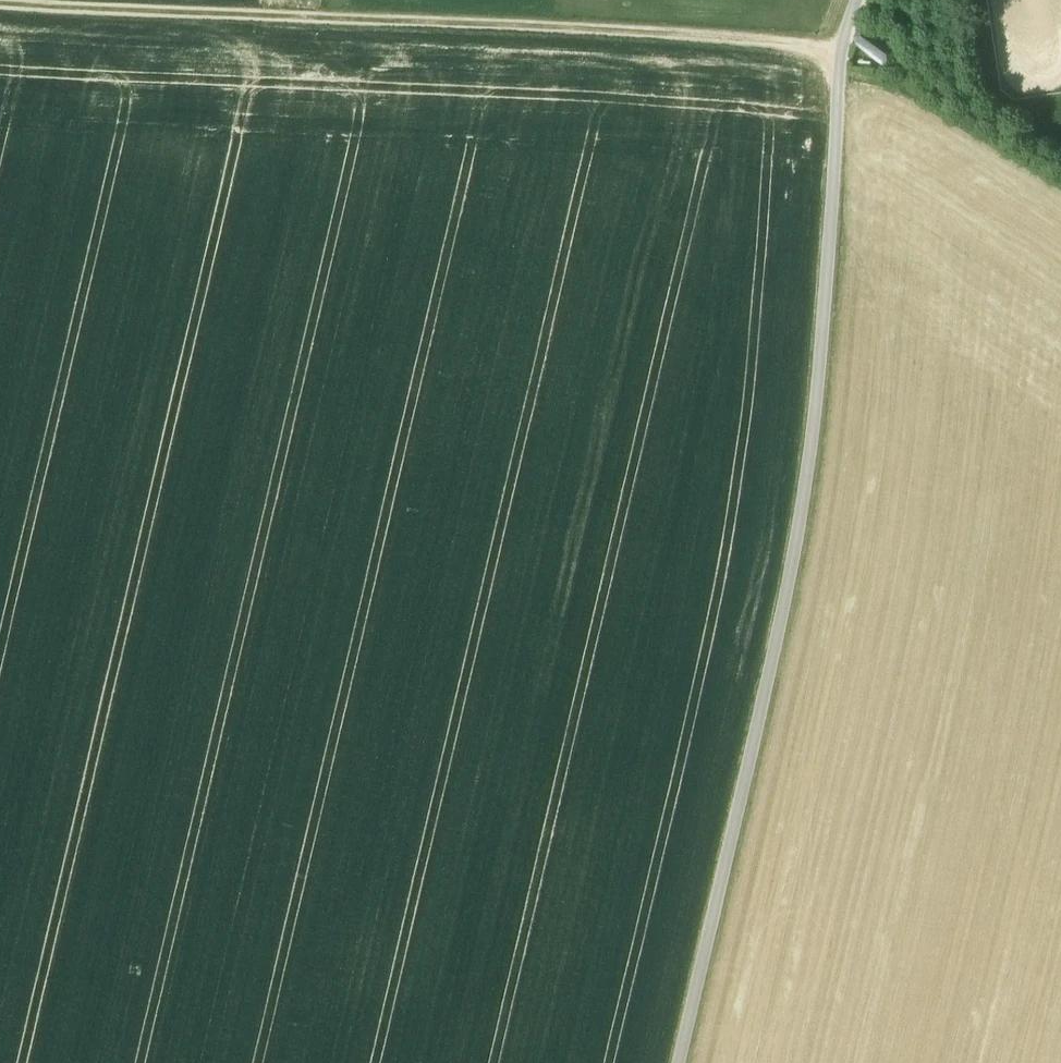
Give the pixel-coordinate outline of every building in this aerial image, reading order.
[(899,53),(866,30),(860,32),(856,38),(856,44),(888,69),(899,53)]
